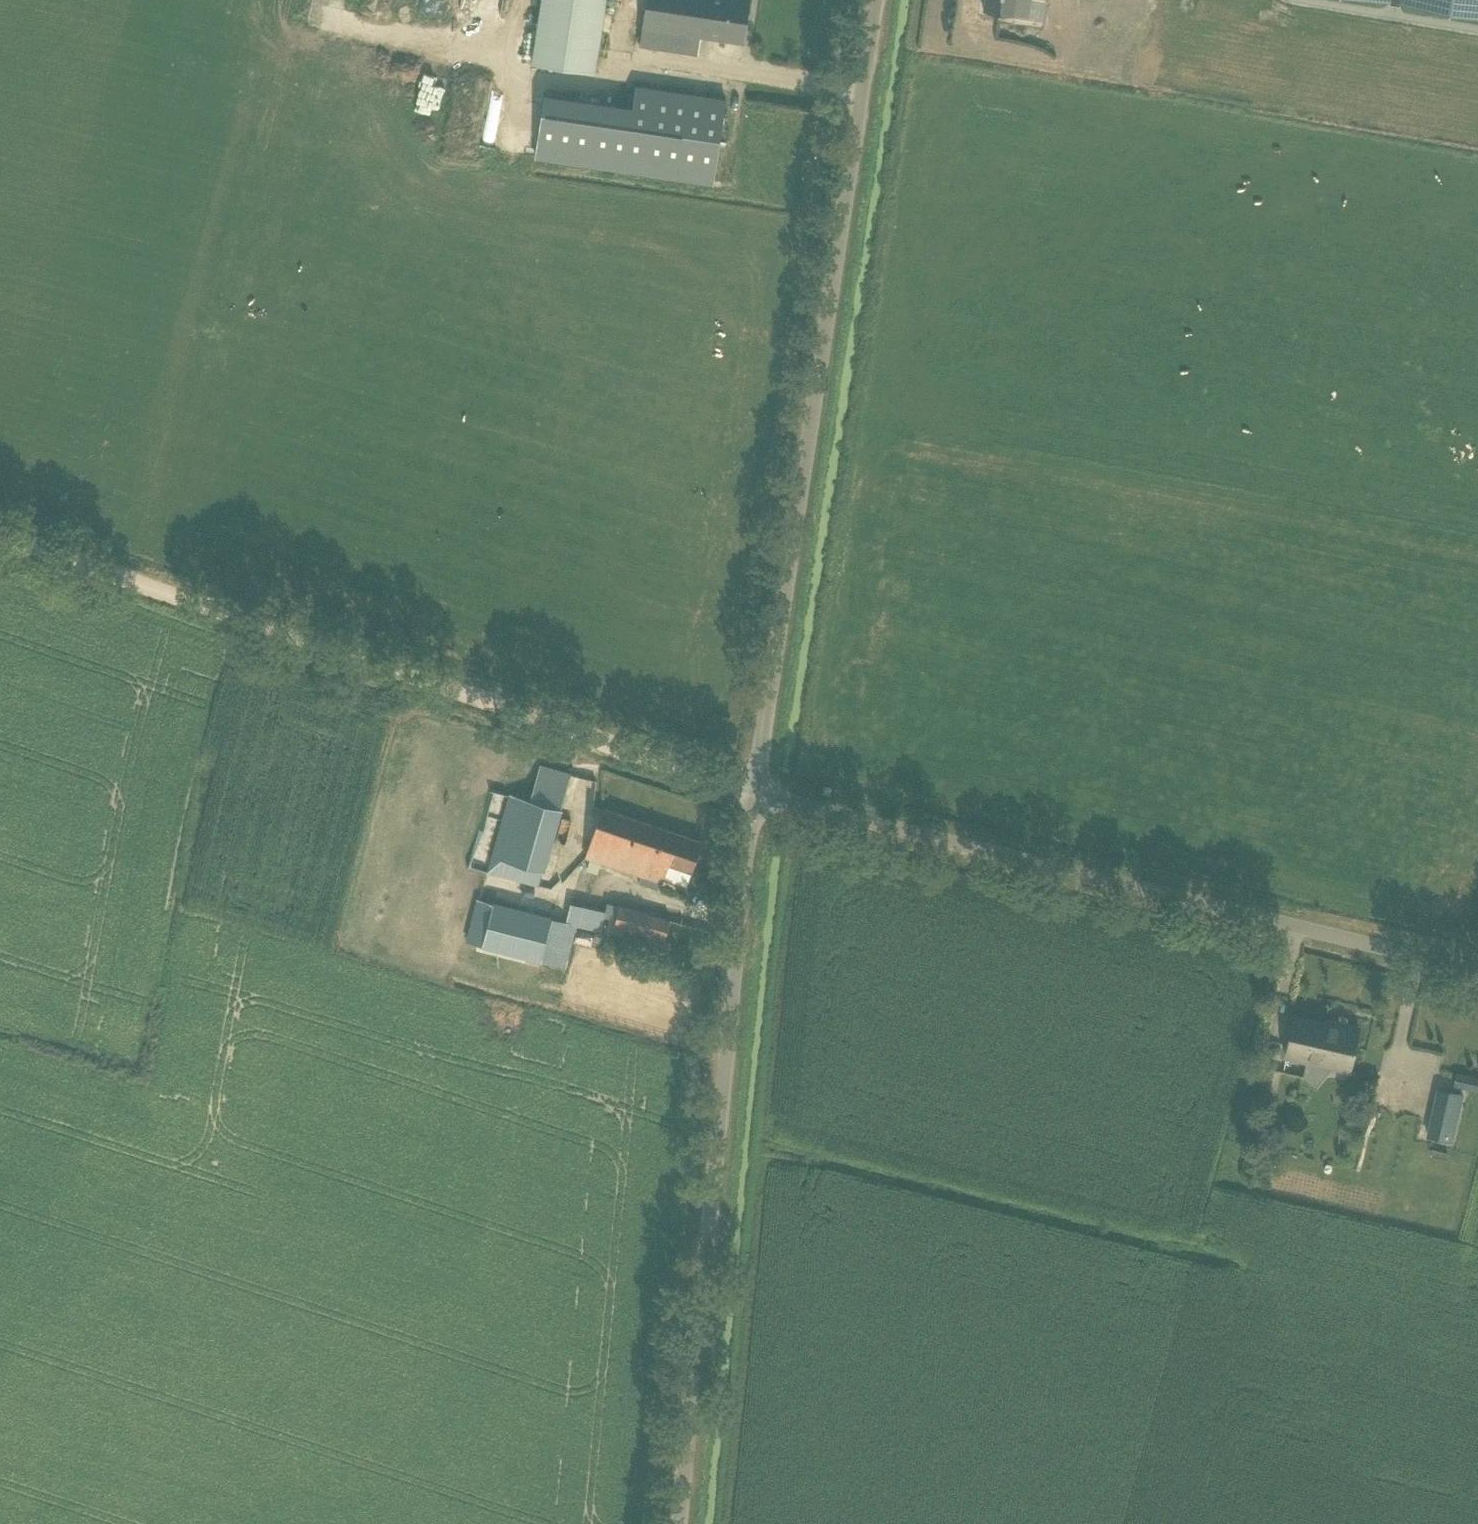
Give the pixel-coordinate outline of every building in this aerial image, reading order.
[(596,71),(607,0),(541,0),(532,61),(596,71)] [(701,35),(711,36),(743,41),(750,0),(646,0),(640,44),(688,51),(698,52),(701,35)] [(984,10),(1016,15),(1018,0),(985,0),(984,10)] [(1477,16),(1477,0),(1381,0),(1477,16)] [(714,182),(726,99),(636,86),(632,110),(544,96),(536,155),(714,182)] [(539,885),(556,827),(561,807),(510,793),(488,871),(539,885)] [(702,841),(602,807),(585,856),(663,882),(669,863),(692,871),(702,841)] [(571,902),(568,922),(477,898),(466,941),(567,968),(576,926),(601,931),(605,911),(571,902)] [(623,934),(625,927),(665,938),(670,919),(621,906),(617,918),(610,917),(607,930),(623,934)] [(1294,1016),(1285,1055),(1307,1060),(1306,1060),(1308,1060),(1319,1063),(1320,1058),(1349,1064),(1351,1064),(1359,1027),(1339,1022),(1338,1026),(1294,1016)] [(1454,1085),(1477,1090),(1477,1087),(1477,1078),(1457,1073),(1454,1085)] [(1432,1119),(1429,1134),(1454,1140),(1458,1124),(1432,1119)]
